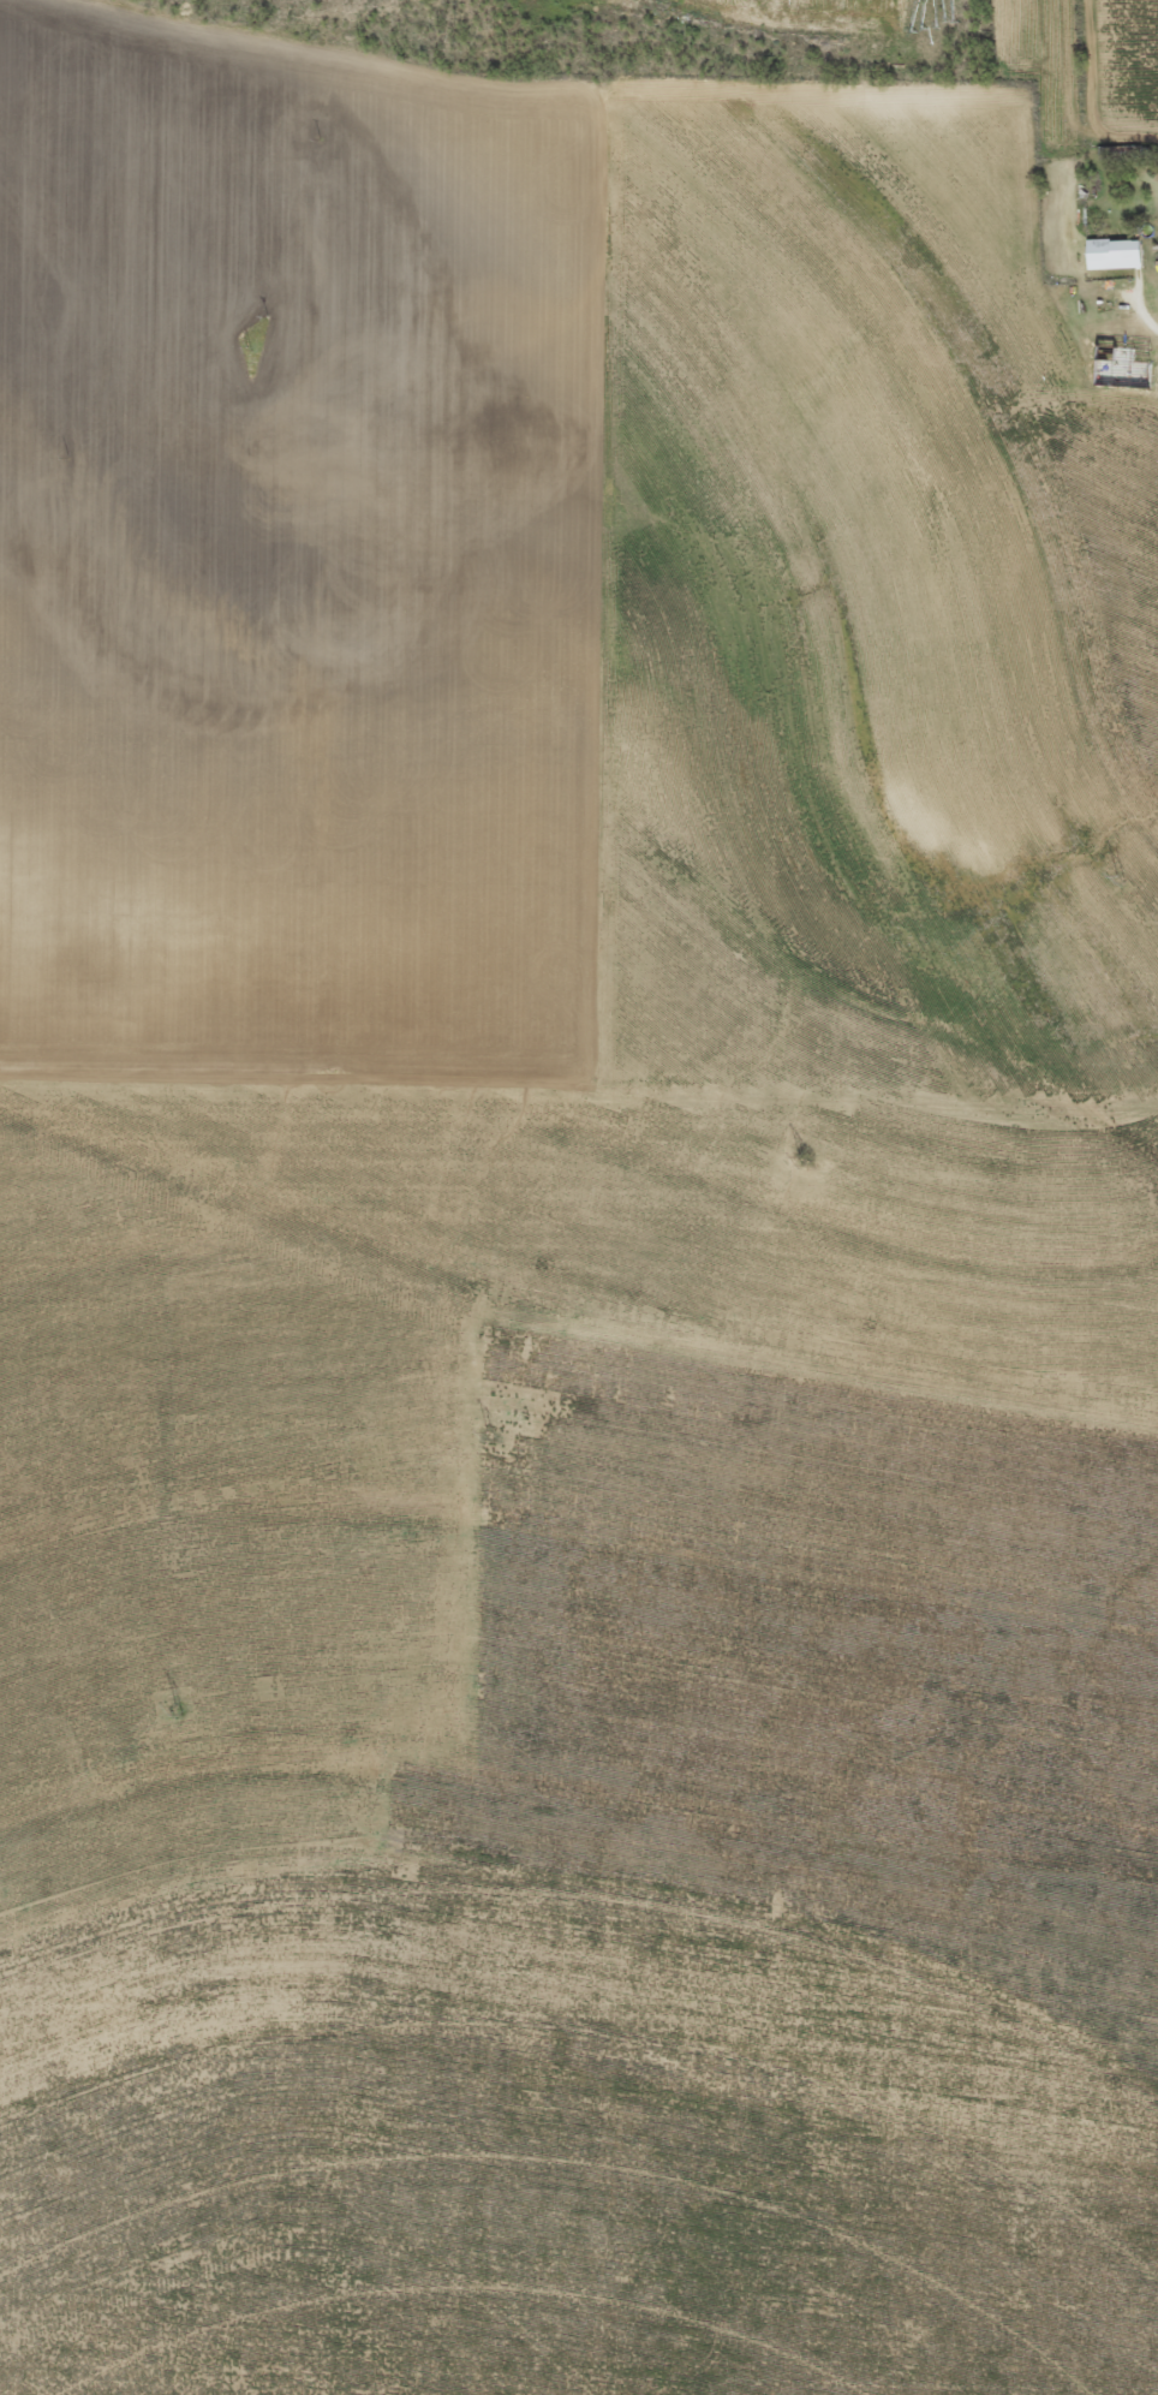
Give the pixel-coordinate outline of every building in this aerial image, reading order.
[(1147,269),(1146,240),(1091,242),(1092,270),(1147,269)]
